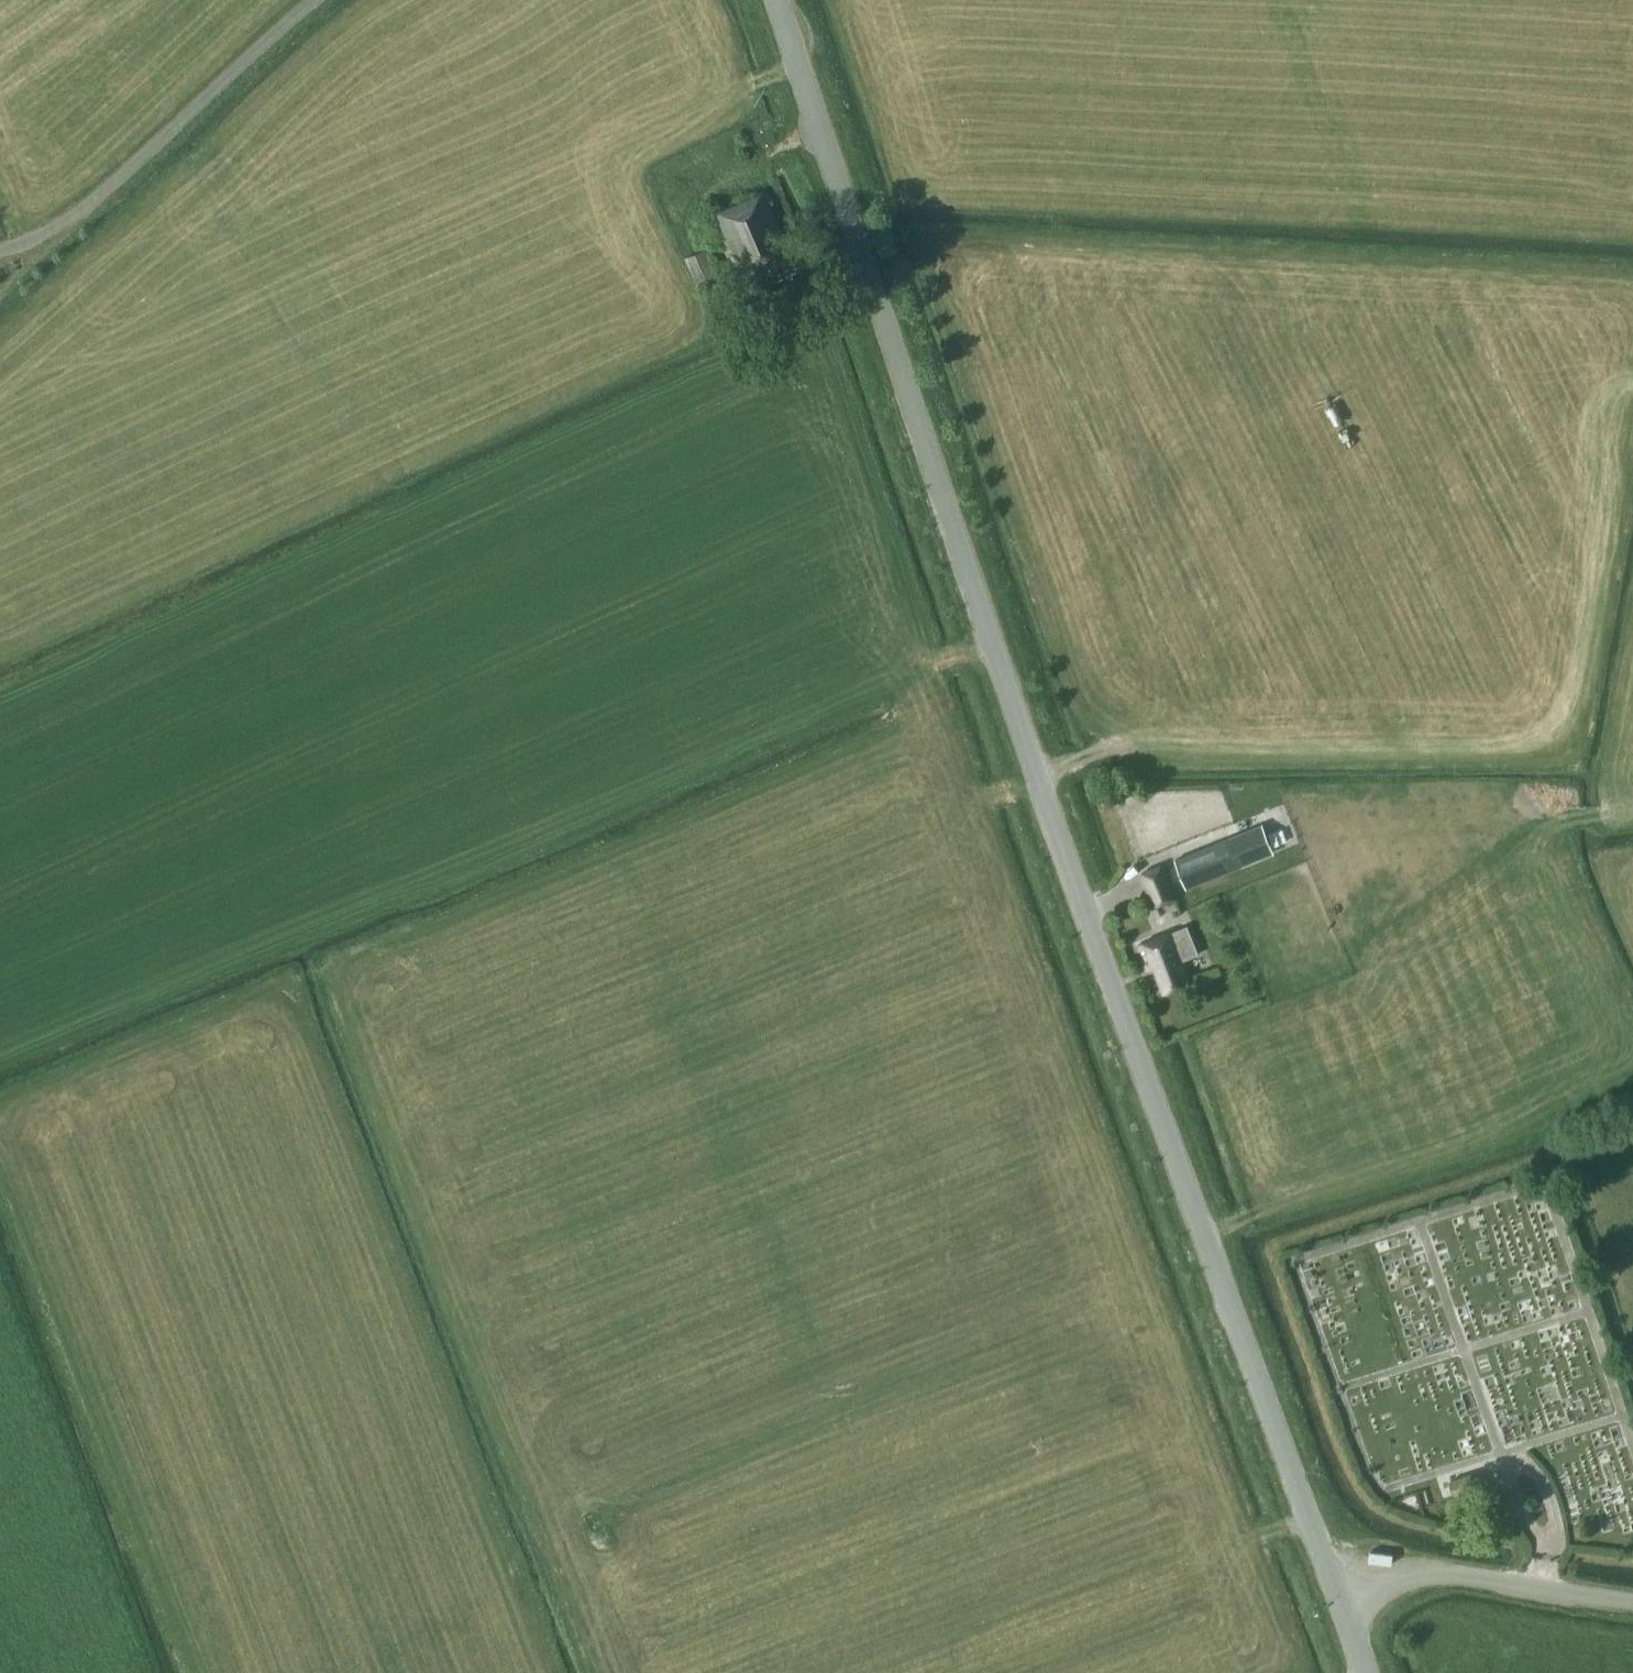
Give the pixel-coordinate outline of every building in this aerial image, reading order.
[(786,242),(764,190),(693,221),(703,246),(720,239),(731,266),(725,268),(731,281),(747,275),(753,289),(771,281),(770,279),(793,269),(782,244),(786,242)] [(703,248),(685,257),(696,283),(715,274),(703,248)] [(1185,883),(1239,860),(1229,836),(1175,858),(1185,883)] [(1143,872),(1155,905),(1176,897),(1163,865),(1143,872)] [(1154,966),(1164,992),(1190,982),(1181,960),(1199,954),(1188,925),(1138,944),(1147,969),(1154,966)] [(1450,1479),(1453,1492),(1475,1486),(1472,1472),(1450,1479)]
